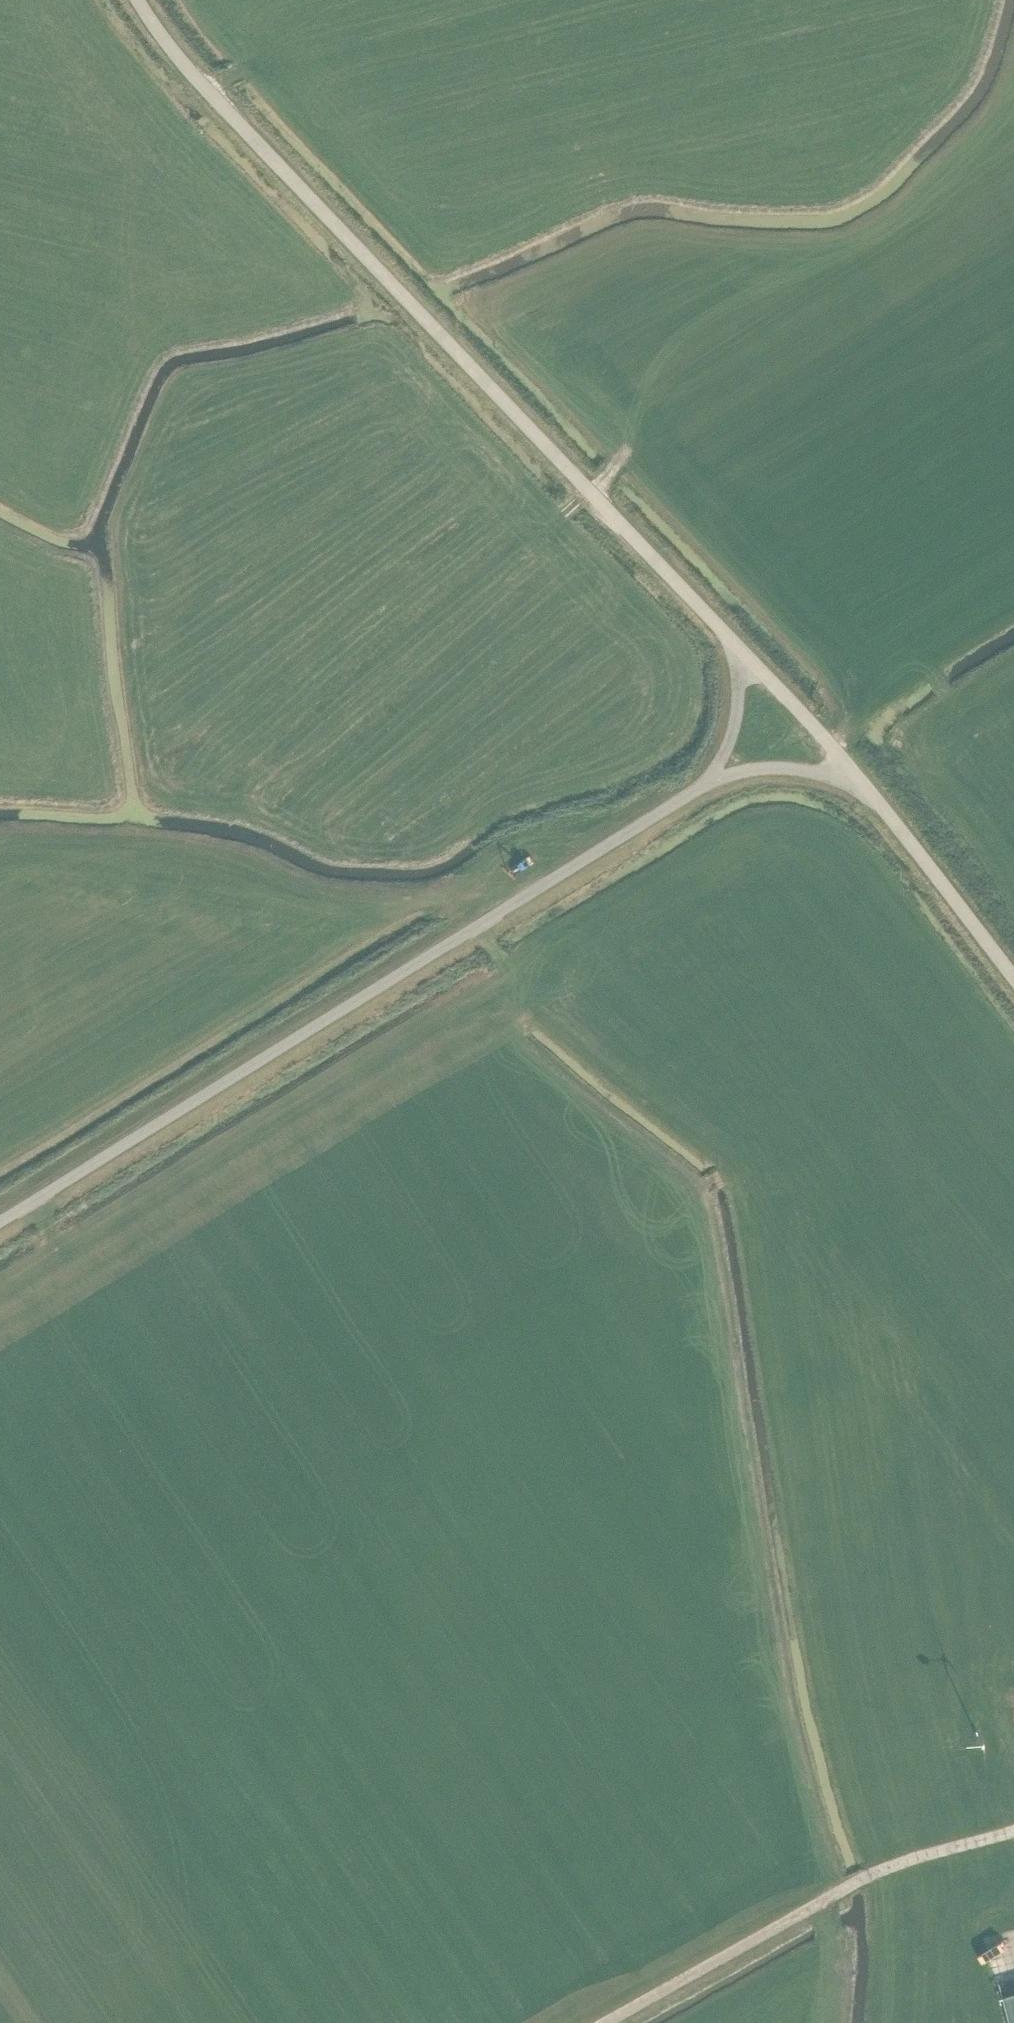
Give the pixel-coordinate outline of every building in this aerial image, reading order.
[(1004,1981),(1013,2022),(1013,1979),(1004,1981)]
